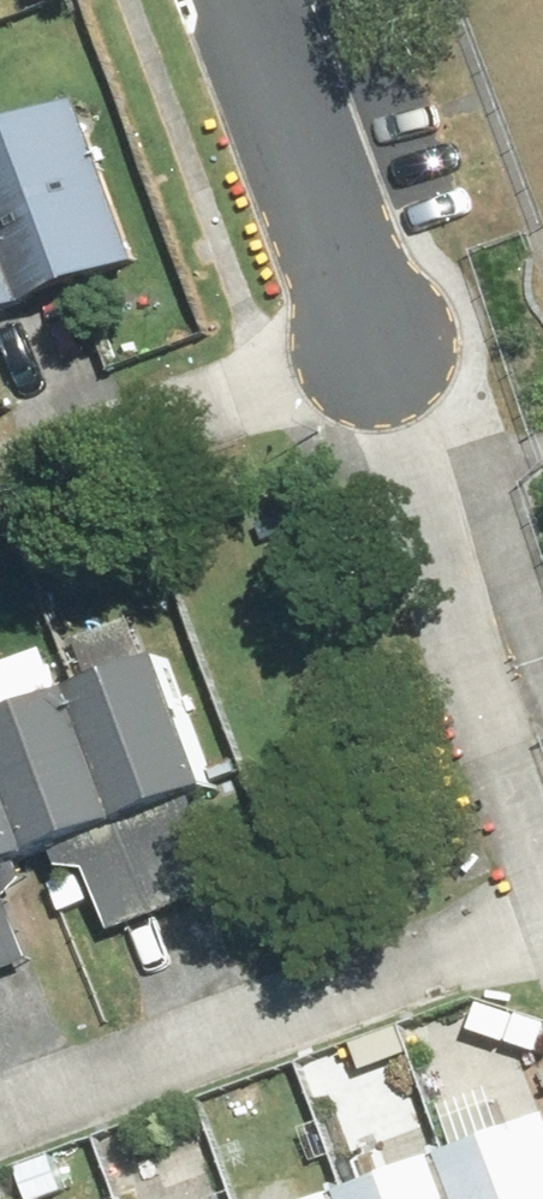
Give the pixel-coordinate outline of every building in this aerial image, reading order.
[(157,263),(91,100),(0,137),(0,327),(157,263)] [(96,699),(179,918),(231,899),(211,845),(230,825),(224,809),(250,799),(197,658),(171,668),(155,625),(94,648),(111,694),(96,699)] [(4,731),(48,853),(68,851),(76,866),(103,871),(123,926),(168,913),(140,829),(86,693),(76,702),(56,649),(0,670),(0,675),(19,725),(4,731)] [(35,976),(17,918),(33,897),(25,874),(45,867),(0,745),(0,988),(35,976)] [(455,1163),(468,1198),(542,1198),(542,1131),(455,1163)] [(362,1198),(468,1198),(455,1163),(362,1198)]
